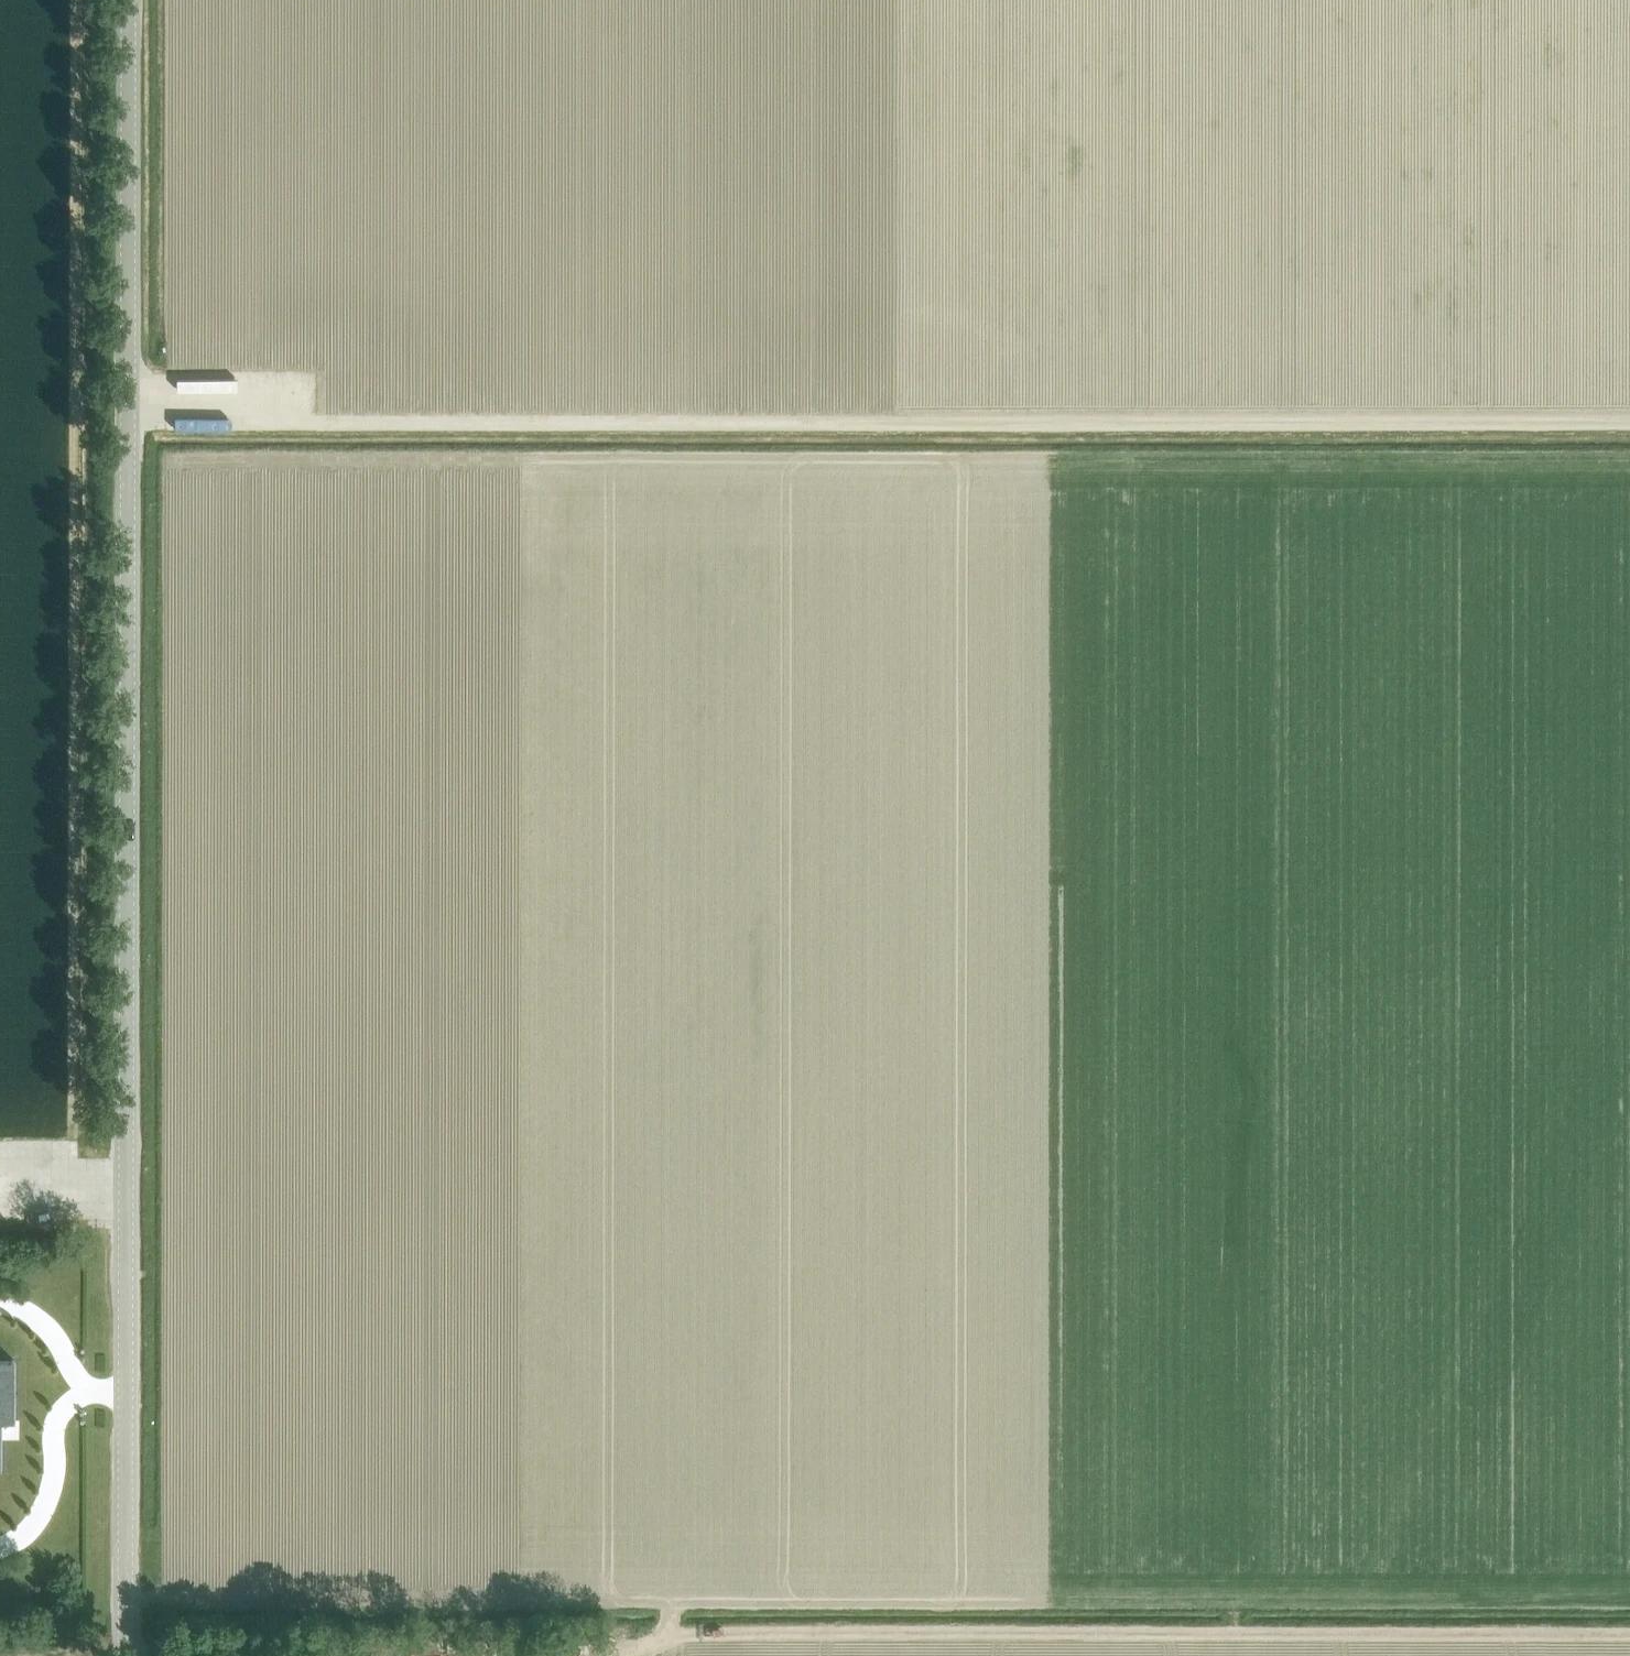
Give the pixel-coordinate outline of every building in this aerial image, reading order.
[(13,1421),(13,1359),(0,1359),(0,1421),(13,1421)]
